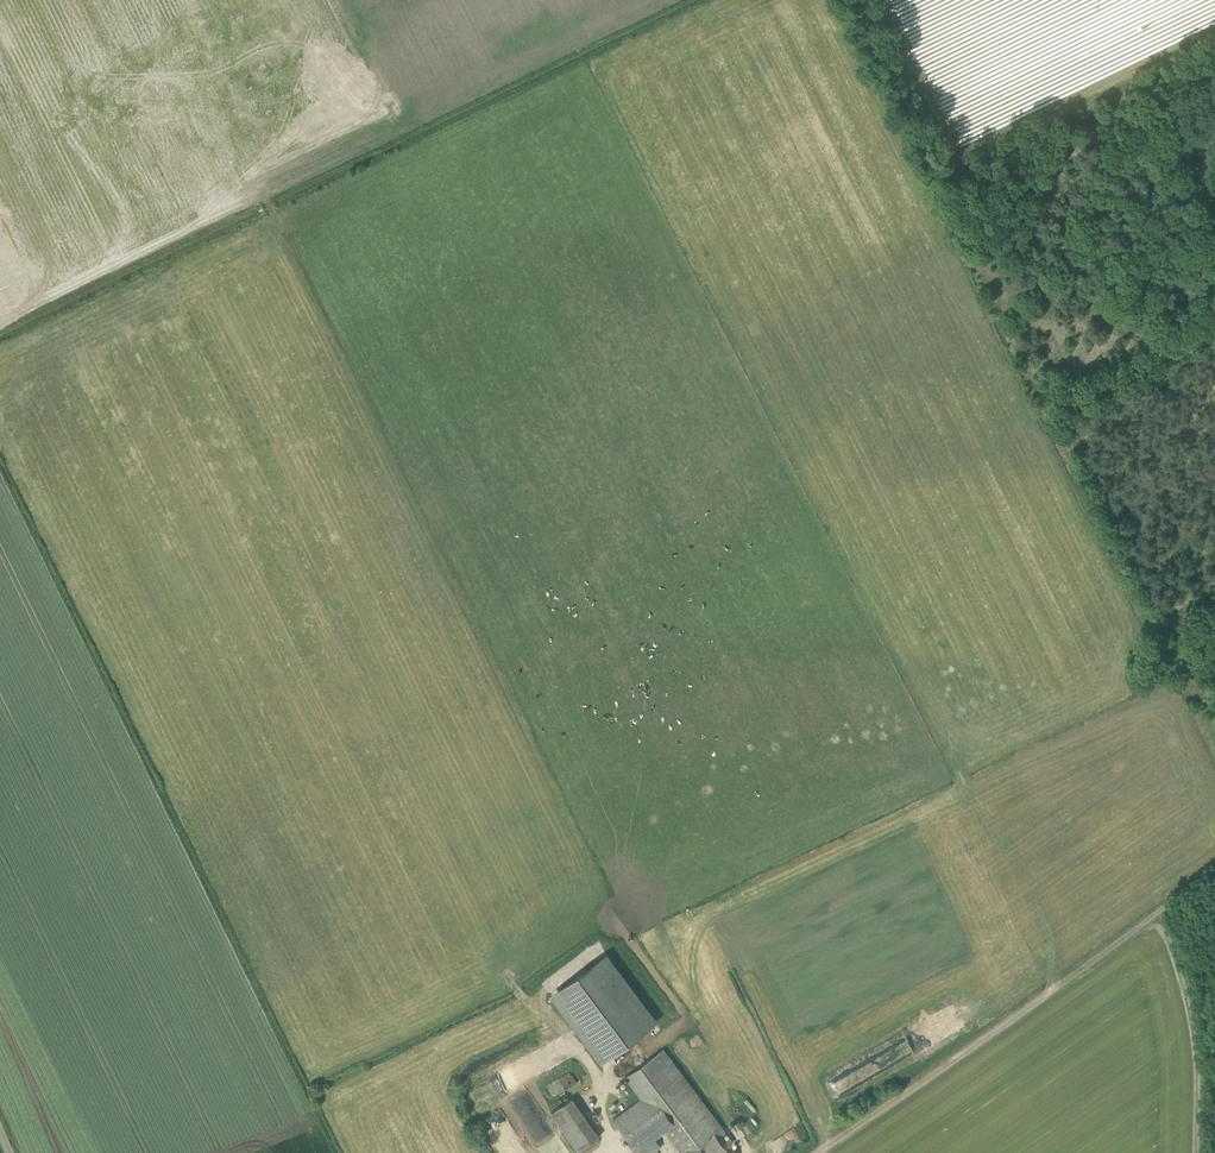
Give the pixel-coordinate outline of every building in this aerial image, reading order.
[(608,1066),(659,1025),(609,959),(557,995),(608,1066)] [(425,1059),(437,1054),(432,1043),(420,1048),(425,1059)] [(664,1048),(625,1077),(641,1099),(613,1120),(638,1152),(653,1152),(661,1147),(655,1138),(666,1130),(682,1152),(724,1152),(728,1150),(726,1148),(734,1142),(664,1048)] [(571,1073),(545,1081),(549,1094),(575,1086),(571,1073)] [(600,1137),(572,1098),(552,1113),(579,1151),(600,1137)]
